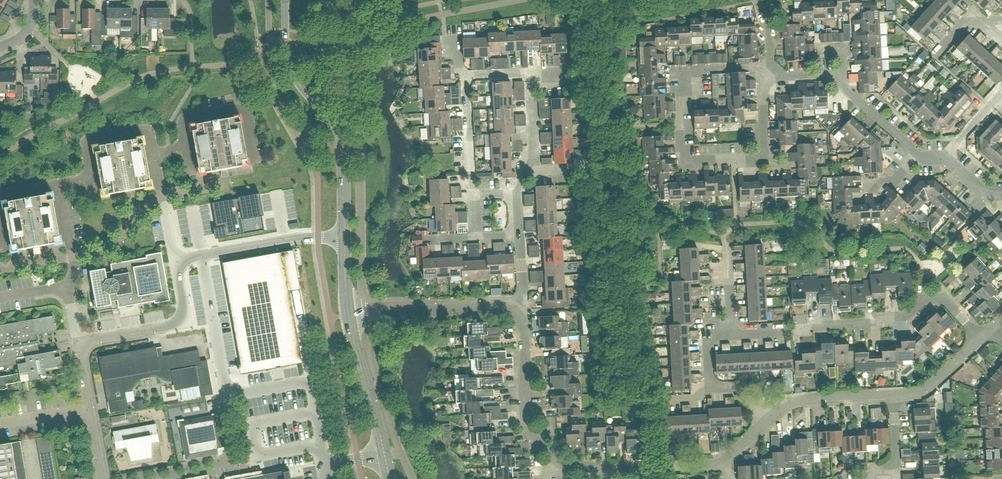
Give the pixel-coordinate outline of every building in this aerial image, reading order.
[(836,2),(837,14),(849,14),(848,0),(836,0),(836,2)] [(857,10),(857,6),(861,6),(861,4),(861,0),(848,0),(849,14),(858,13),(858,10),(857,10)] [(933,4),(946,16),(950,11),(958,19),(961,15),(944,0),(936,0),(933,4)] [(961,15),(964,12),(956,5),(960,0),(944,0),(961,15)] [(988,0),(971,0),(982,10),(987,5),(995,12),(998,9),(988,0)] [(998,9),(1001,6),(994,0),(988,0),(998,9)] [(824,2),(813,3),(813,21),(822,21),(822,25),(826,24),(826,20),(825,20),(824,2)] [(838,20),(837,14),(836,2),(824,2),(825,20),(826,20),(838,20)] [(809,21),(813,21),(813,3),(800,4),(801,13),(792,13),(792,22),(802,22),(802,24),(809,24),(809,21)] [(861,6),(857,6),(857,10),(858,10),(861,10),(861,13),(877,12),(876,3),(861,4),(861,6)] [(925,12),(947,31),(950,28),(942,21),(946,16),(933,4),(925,12)] [(70,9),(57,9),(57,29),(63,29),(63,39),(76,39),(76,24),(70,24),(70,9)] [(101,36),(101,22),(95,22),(95,10),(82,10),(82,29),(91,29),(91,45),(95,45),(95,50),(101,50),(101,36)] [(101,21),(101,22),(101,36),(108,36),(108,29),(120,29),(120,10),(107,10),(107,21),(101,21)] [(120,29),(120,33),(120,38),(138,38),(138,23),(132,23),(132,10),(120,10),(120,29)] [(158,33),(158,10),(147,10),(147,23),(141,23),(141,47),(149,47),(149,42),(152,42),(152,29),(158,29),(158,33)] [(170,10),(158,10),(158,33),(159,33),(159,29),(164,29),(164,37),(176,37),(176,23),(169,23),(170,10)] [(853,25),(861,25),(879,24),(879,11),(877,12),(861,13),(861,20),(852,21),(853,25)] [(925,12),(918,20),(931,32),(936,27),(944,35),(947,31),(925,12)] [(738,17),(726,18),(727,36),(738,35),(755,34),(755,25),(739,26),(738,17)] [(702,19),(703,37),(715,37),(714,18),(702,19)] [(726,18),(714,18),(715,37),(727,36),(726,18)] [(690,28),(691,38),(703,37),(702,19),(690,20),(690,28)] [(927,37),(931,32),(918,20),(911,28),(932,48),(935,44),(927,37)] [(880,36),(879,24),(861,25),(862,32),(853,33),(853,37),(880,36)] [(804,37),(805,37),(809,37),(809,32),(800,33),(800,25),(781,26),(782,38),(785,38),(804,37)] [(678,28),(666,29),(667,47),(679,46),(678,28)] [(678,28),(679,46),(692,46),(691,38),(690,28),(678,28)] [(654,30),(655,39),(655,41),(659,40),(659,45),(658,45),(659,47),(667,47),(666,29),(654,30)] [(540,50),(540,36),(540,32),(527,33),(529,68),(534,68),(533,53),(533,50),(540,50)] [(964,56),(983,35),(980,32),(973,40),(968,36),(956,49),(964,56)] [(502,52),(515,51),(514,33),(501,34),(502,52)] [(527,33),(514,33),(515,51),(522,51),(523,68),(529,68),(527,33)] [(489,39),(489,53),(502,52),(501,34),(488,35),(488,39),(489,39)] [(738,35),(739,47),(757,46),(756,34),(755,34),(738,35)] [(553,54),(566,53),(565,35),(552,36),(553,54)] [(888,35),(881,35),(882,58),(889,57),(888,35)] [(964,56),(972,64),(984,50),(979,46),(987,38),(983,35),(964,56)] [(552,36),(540,36),(540,50),(540,54),(548,54),(548,67),(554,67),(553,56),(554,56),(553,54),(552,36)] [(862,41),(863,49),(881,48),(880,36),(853,37),(853,42),(862,41)] [(785,38),(785,50),(814,48),(814,45),(805,45),(805,37),(804,37),(785,38)] [(488,39),(476,40),(477,58),(490,57),(489,53),(489,39),(488,39)] [(639,39),(640,48),(656,47),(655,45),(658,45),(659,45),(659,40),(655,41),(655,39),(639,39)] [(464,58),(477,58),(476,40),(463,40),(464,58)] [(961,43),(957,40),(952,46),(956,49),(961,43)] [(418,50),(419,63),(437,62),(437,56),(441,56),(440,43),(423,44),(424,50),(418,50)] [(757,46),(739,47),(740,59),(738,59),(738,64),(749,64),(749,59),(758,58),(757,46)] [(638,60),(665,59),(665,55),(656,55),(656,47),(640,48),(637,48),(638,60)] [(984,50),(972,64),(980,71),(999,49),(996,47),(989,55),(984,50)] [(814,52),(814,48),(785,50),(786,62),(806,61),(805,53),(814,52)] [(881,60),(881,48),(863,49),(863,56),(854,57),(854,61),(881,60)] [(988,78),(1000,65),(995,60),(1001,53),(1001,52),(999,49),(980,71),(988,78)] [(41,79),(41,56),(41,57),(30,57),(30,70),(24,70),(24,84),(35,84),(35,78),(41,78),(41,79)] [(41,56),(41,79),(41,78),(47,78),(47,84),(57,84),(57,70),(51,70),(51,56),(50,56),(50,57),(41,57),(41,56)] [(638,60),(639,72),(657,71),(656,64),(665,63),(665,59),(638,60)] [(863,65),(864,72),(864,73),(876,72),(882,72),(881,60),(854,61),(855,66),(863,65)] [(451,74),(450,68),(437,69),(437,62),(419,63),(420,76),(451,74)] [(1000,65),(988,78),(996,86),(1001,79),(1001,67),(1000,65)] [(6,71),(6,94),(16,94),(16,100),(22,100),(22,85),(16,85),(16,71),(15,71),(15,73),(6,73),(6,71)] [(657,71),(639,72),(639,84),(666,83),(666,78),(657,79),(657,71)] [(876,72),(864,73),(864,72),(858,73),(859,94),(868,94),(868,85),(877,84),(876,72)] [(726,74),(727,86),(755,85),(755,80),(745,81),(744,73),(726,74)] [(425,88),(438,88),(438,87),(438,81),(451,80),(451,74),(420,76),(421,89),(425,89),(425,88)] [(897,98),(916,77),(913,75),(907,81),(901,75),(888,90),(897,98)] [(916,77),(897,98),(906,106),(919,92),(913,86),(919,80),(916,77)] [(828,114),(827,104),(827,91),(819,91),(818,82),(814,83),(814,92),(815,110),(815,114),(828,114)] [(524,89),(511,90),(511,83),(493,84),(493,97),(524,95),(524,89)] [(644,96),(658,95),(658,88),(666,87),(666,83),(639,84),(640,97),(644,96)] [(803,110),(802,83),(797,84),(798,92),(790,93),(790,98),(791,98),(791,111),(792,111),(803,110)] [(814,92),(807,92),(806,83),(802,83),(803,110),(815,110),(814,92)] [(968,98),(972,93),(962,83),(957,89),(959,91),(954,96),(948,91),(945,94),(965,112),(973,103),(968,98)] [(756,89),(755,85),(727,86),(728,98),(746,97),(745,90),(756,89)] [(939,88),(944,93),(947,90),(942,85),(939,88)] [(461,99),(461,93),(443,94),(443,87),(438,87),(438,88),(425,88),(425,89),(426,101),(461,99)] [(915,114),(933,94),(929,91),(923,98),(918,93),(919,92),(906,106),(908,109),(907,110),(907,112),(912,116),(914,114),(915,114)] [(933,94),(915,114),(923,123),(936,109),(930,104),(936,97),(933,94)] [(943,109),(957,121),(965,112),(945,94),(942,97),(948,103),(943,109)] [(493,97),(494,109),(512,108),(512,101),(525,101),(524,95),(493,97)] [(644,96),(644,108),(673,107),(673,102),(664,103),(664,95),(658,95),(644,96)] [(791,98),(790,98),(786,99),(785,96),(777,97),(778,122),(792,122),(792,121),(792,111),(791,111),(791,98)] [(728,98),(728,110),(741,110),(756,109),(756,104),(746,105),(746,97),(728,98)] [(426,114),(431,114),(444,113),(444,106),(461,105),(461,99),(426,101),(426,114)] [(550,113),(552,113),(570,112),(570,99),(552,100),(552,106),(549,107),(539,108),(539,114),(550,113)] [(701,111),(693,112),(694,130),(706,129),(705,101),(701,101),(701,111)] [(709,101),(705,101),(706,129),(719,128),(718,124),(718,110),(710,111),(709,101)] [(673,107),(644,108),(645,120),(665,119),(665,111),(673,111),(673,107)] [(494,109),(495,122),(526,120),(525,115),(512,115),(512,108),(494,109)] [(936,109),(923,123),(933,131),(934,131),(941,131),(940,113),(936,109)] [(940,113),(941,131),(948,131),(957,121),(943,109),(940,113)] [(741,110),(728,110),(718,110),(718,124),(744,123),(743,115),(741,115),(741,110)] [(462,125),(462,119),(449,120),(449,112),(444,113),(431,114),(431,126),(462,125)] [(552,113),(553,126),(571,125),(570,112),(552,113)] [(200,174),(248,166),(239,117),(191,126),(200,174)] [(839,143),(842,146),(860,126),(851,118),(839,131),(845,137),(839,143)] [(999,140),(1001,137),(1001,126),(994,119),(986,128),(999,140)] [(526,120),(495,122),(495,135),(509,134),(513,134),(513,127),(526,126),(526,120)] [(792,122),(778,122),(779,130),(770,130),(770,135),(797,133),(796,121),(792,121),(792,122)] [(108,126),(110,135),(116,134),(114,125),(108,126)] [(450,138),(450,131),(463,130),(462,125),(431,126),(426,126),(427,143),(436,142),(436,139),(450,138)] [(554,139),(572,138),(571,125),(553,126),(553,133),(551,133),(551,139),(554,139)] [(857,148),(859,146),(858,146),(869,134),(860,126),(842,146),(845,149),(851,143),(857,148)] [(999,140),(986,128),(977,138),(977,145),(995,144),(999,140)] [(724,145),(735,144),(733,132),(723,133),(724,145)] [(797,145),(797,133),(770,135),(770,139),(779,139),(779,146),(797,145)] [(858,146),(859,146),(863,150),(881,149),(880,142),(870,133),(869,134),(858,146)] [(491,135),(492,148),(509,147),(512,147),(512,153),(523,152),(522,140),(509,141),(509,134),(495,135),(491,135)] [(663,149),(663,148),(663,141),(672,141),(671,136),(643,138),(643,150),(663,149)] [(554,139),(554,151),(572,150),(572,138),(554,139)] [(123,195),(152,190),(143,141),(94,150),(103,197),(103,199),(123,195)] [(797,145),(797,153),(789,153),(789,158),(816,156),(815,144),(797,145)] [(995,144),(977,145),(977,152),(987,161),(999,148),(995,144)] [(509,147),(492,148),(492,161),(510,160),(509,147)] [(670,148),(663,148),(663,149),(643,150),(644,162),(650,162),(650,161),(662,161),(662,153),(671,153),(670,148)] [(999,148),(987,161),(996,169),(1001,163),(1001,150),(999,148)] [(854,158),(854,162),(881,161),(881,149),(863,150),(863,157),(854,158)] [(573,159),(572,150),(554,151),(555,158),(542,159),(542,165),(567,164),(567,170),(575,169),(579,165),(579,159),(573,159)] [(831,155),(831,167),(839,167),(840,155),(831,155)] [(816,156),(789,158),(789,162),(798,162),(798,169),(816,168),(816,156)] [(503,179),(516,178),(515,172),(511,172),(510,160),(492,161),(493,174),(503,173),(503,179)] [(677,160),(662,161),(650,161),(650,162),(650,173),(668,173),(668,165),(677,165),(677,160)] [(863,166),(864,174),(882,173),(881,161),(854,162),(855,167),(863,166)] [(716,176),(716,178),(717,196),(730,195),(728,167),(723,167),(724,176),(716,176)] [(816,168),(798,169),(799,178),(801,178),(801,177),(806,177),(806,181),(808,181),(810,181),(810,186),(817,185),(817,181),(821,175),(821,167),(816,168)] [(705,197),(706,197),(717,196),(716,178),(709,178),(708,170),(704,170),(704,182),(705,182),(705,197)] [(787,173),(788,200),(800,199),(800,197),(809,196),(808,181),(806,181),(806,177),(801,177),(801,178),(801,181),(791,181),(791,172),(787,173)] [(668,173),(650,173),(651,186),(660,185),(662,185),(662,181),(666,181),(669,181),(668,173)] [(788,200),(787,173),(782,173),(783,182),(775,182),(776,200),(788,200)] [(688,183),(681,184),(682,202),(694,201),(692,174),(688,174),(688,183)] [(692,174),(694,201),(706,200),(706,197),(705,197),(705,182),(704,182),(697,183),(697,174),(692,174)] [(764,201),(763,174),(758,174),(759,183),(751,183),(752,201),(764,201)] [(776,200),(775,182),(767,182),(767,174),(763,174),(764,201),(776,200)] [(670,200),(669,200),(669,202),(682,202),(681,184),(681,175),(676,175),(676,184),(669,184),(670,200)] [(752,201),(751,183),(744,184),(743,175),(738,175),(740,202),(752,201)] [(852,181),(861,181),(861,176),(832,178),(833,190),(853,189),(852,181)] [(430,181),(430,194),(448,193),(448,180),(430,181)] [(661,201),(669,200),(670,200),(669,184),(666,184),(666,181),(662,181),(662,185),(660,185),(661,201)] [(934,181),(927,182),(928,200),(932,203),(944,190),(934,181)] [(924,204),(928,200),(927,182),(920,182),(911,192),(924,204)] [(903,201),(893,192),(887,186),(884,189),(890,195),(885,201),(898,213),(906,204),(907,204),(903,201)] [(537,201),(555,200),(554,187),(536,188),(537,201)] [(860,188),(853,189),(833,190),(833,202),(851,201),(851,194),(860,193),(860,188)] [(932,215),(935,218),(953,198),(944,190),(932,203),(938,208),(932,215)] [(911,192),(903,201),(907,204),(906,204),(923,219),(926,215),(919,209),(924,204),(911,192)] [(436,207),(449,206),(448,193),(430,194),(431,207),(436,207)] [(218,239),(264,230),(261,215),(263,214),(260,194),(212,203),(218,239)] [(52,195),(3,203),(12,252),(61,243),(52,195)] [(865,206),(857,207),(858,224),(870,224),(869,197),(865,197),(865,206)] [(870,224),(882,223),(881,205),(874,205),(873,197),(869,197),(870,224)] [(962,206),(953,198),(935,218),(938,221),(944,214),(950,220),(962,206)] [(537,201),(538,213),(556,212),(555,200),(537,201)] [(834,215),(840,220),(852,207),(851,201),(833,202),(834,215)] [(885,201),(881,205),(882,223),(890,223),(890,222),(898,213),(885,201)] [(454,205),(449,206),(436,207),(436,219),(467,218),(467,212),(457,213),(454,214),(454,205)] [(971,214),(962,206),(950,220),(955,225),(950,231),(953,234),(971,214)] [(857,207),(852,207),(840,220),(845,225),(858,224),(857,207)] [(994,221),(994,220),(988,226),(983,220),(990,214),(987,210),(974,223),(975,224),(967,231),(976,240),(977,238),(989,228),(988,226),(994,221)] [(525,227),(536,226),(538,226),(556,225),(556,212),(538,213),(538,220),(525,221),(525,227)] [(997,236),(1001,232),(1001,230),(1001,229),(997,224),(1001,219),(1001,215),(1001,214),(994,220),(994,221),(988,226),(989,228),(977,238),(983,233),(991,242),(997,236)] [(468,224),(467,218),(436,219),(437,232),(455,231),(455,223),(457,223),(457,224),(468,224)] [(539,239),(544,239),(543,239),(557,238),(556,225),(538,226),(539,239)] [(997,236),(991,242),(997,237),(1001,242),(1001,232),(997,236)] [(412,246),(422,245),(422,237),(412,237),(412,246)] [(557,238),(543,239),(544,239),(544,251),(562,250),(561,237),(557,238)] [(940,239),(935,244),(939,248),(944,243),(940,239)] [(922,242),(917,247),(916,248),(924,255),(930,249),(922,242)] [(487,257),(487,261),(488,275),(501,274),(499,243),(493,244),(494,254),(495,254),(495,256),(487,257)] [(505,243),(499,243),(501,274),(514,273),(513,255),(506,256),(505,243)] [(488,275),(487,261),(480,262),(479,244),(474,245),(474,255),(474,262),(475,280),(488,279),(488,275)] [(469,262),(462,263),(462,276),(462,281),(475,280),(474,262),(474,255),(474,245),(468,245),(469,259),(469,258),(469,262)] [(745,250),(746,257),(763,256),(763,245),(734,246),(734,251),(745,250)] [(424,278),(437,277),(436,260),(429,260),(428,247),(416,248),(417,265),(423,265),(424,278)] [(680,249),(680,260),(709,259),(709,255),(698,255),(698,248),(680,249)] [(544,251),(545,264),(563,263),(562,250),(544,251)] [(293,251),(222,263),(241,365),(241,367),(288,359),(289,366),(302,364),(289,292),(288,285),(299,284),(293,251)] [(146,256),(146,258),(110,264),(112,272),(106,273),(105,269),(90,272),(90,274),(90,276),(89,278),(89,280),(90,282),(91,283),(92,285),(96,308),(112,305),(111,302),(117,301),(118,308),(124,307),(126,308),(128,308),(130,308),(132,307),(133,306),(135,305),(154,301),(155,304),(170,301),(161,253),(146,256)] [(764,267),(763,256),(746,257),(746,263),(735,264),(735,268),(764,267)] [(462,276),(462,263),(462,258),(449,259),(450,277),(462,276)] [(449,259),(436,260),(437,277),(450,277),(449,259)] [(681,271),(699,270),(698,264),(709,263),(709,259),(680,260),(681,271)] [(965,287),(987,267),(986,267),(985,269),(976,259),(963,270),(970,277),(963,283),(965,287)] [(563,276),(563,263),(545,264),(545,271),(530,272),(530,278),(563,276)] [(746,272),(747,278),(765,277),(764,267),(735,268),(736,272),(746,272)] [(981,288),(975,294),(981,288),(982,290),(994,279),(985,269),(987,268),(987,267),(965,287),(968,290),(976,283),(981,288)] [(681,271),(681,282),(690,281),(690,282),(710,281),(710,276),(699,277),(699,270),(681,271)] [(890,272),(891,287),(898,287),(898,296),(911,295),(911,298),(912,298),(911,274),(898,274),(898,271),(890,272)] [(884,288),(891,287),(890,272),(883,272),(883,275),(870,276),(872,297),(885,297),(884,288)] [(546,282),(546,290),(564,289),(563,276),(530,278),(530,283),(546,282)] [(872,297),(870,276),(870,282),(863,282),(864,285),(851,286),(852,307),(852,312),(853,312),(853,307),(865,307),(865,298),(872,297)] [(765,288),(765,277),(747,278),(747,285),(736,286),(736,290),(765,288)] [(818,277),(811,278),(812,294),(818,293),(819,305),(831,305),(831,302),(832,301),(831,280),(818,281),(818,277)] [(812,294),(811,278),(803,278),(804,281),(791,282),(792,306),(793,306),(792,304),(805,303),(805,294),(812,294)] [(983,302),(984,304),(996,293),(988,285),(994,279),(982,290),(981,288),(975,294),(967,300),(970,304),(978,297),(983,302),(977,308),(983,302)] [(852,312),(852,307),(851,286),(851,288),(850,288),(849,286),(847,284),(841,285),(840,287),(840,289),(839,289),(838,285),(831,286),(831,280),(832,301),(839,301),(839,310),(852,309),(852,312)] [(672,282),(672,293),(701,292),(701,287),(690,288),(690,282),(690,281),(681,282),(672,282)] [(568,288),(564,289),(546,290),(547,297),(543,297),(543,309),(569,307),(568,288)] [(748,293),(748,300),(766,299),(765,288),(736,290),(737,294),(748,293)] [(673,304),(691,303),(691,296),(702,296),(701,292),(672,293),(673,304)] [(977,308),(969,314),(972,318),(980,311),(986,318),(998,307),(990,299),(996,293),(984,304),(983,302),(977,308)] [(737,307),(738,311),(766,310),(766,299),(748,300),(748,307),(737,307)] [(673,304),(674,315),(702,313),(702,309),(691,310),(691,303),(673,304)] [(767,321),(766,310),(738,311),(738,315),(749,315),(749,322),(767,321)] [(922,318),(940,338),(940,337),(939,336),(948,328),(950,330),(956,325),(945,313),(940,318),(934,311),(924,320),(923,318),(922,318)] [(687,325),(692,325),(692,318),(703,317),(702,313),(674,315),(674,325),(674,326),(687,325)] [(36,336),(56,332),(53,316),(33,320),(36,336)] [(553,330),(553,336),(560,336),(568,336),(567,322),(559,323),(559,316),(539,317),(540,330),(553,330)] [(914,344),(917,342),(925,351),(927,353),(933,348),(930,346),(940,338),(922,318),(922,319),(925,322),(916,331),(922,337),(914,344),(914,338),(914,344)] [(40,354),(38,345),(39,345),(38,339),(37,340),(36,336),(33,320),(0,326),(0,377),(20,373),(17,358),(40,354)] [(500,334),(500,335),(504,334),(503,327),(490,328),(490,329),(487,329),(487,323),(467,324),(468,336),(500,334)] [(580,325),(580,334),(588,334),(588,326),(586,326),(586,325),(580,325)] [(669,326),(670,337),(699,335),(699,331),(688,331),(687,325),(674,326),(674,325),(669,326)] [(468,348),(484,347),(484,341),(487,341),(487,342),(500,341),(500,335),(500,334),(468,336),(464,336),(464,349),(468,348)] [(670,337),(671,347),(688,346),(688,340),(699,339),(699,335),(670,337)] [(554,356),(569,356),(571,356),(571,348),(561,349),(560,336),(553,336),(540,337),(541,350),(554,349),(554,356)] [(815,351),(816,372),(816,377),(816,367),(823,366),(823,363),(835,362),(835,364),(834,338),(834,341),(821,341),(821,350),(815,351)] [(834,338),(835,364),(848,364),(848,367),(855,366),(855,372),(856,372),(855,350),(848,351),(847,342),(835,343),(834,338)] [(927,353),(925,351),(917,342),(914,344),(914,338),(901,339),(901,348),(894,348),(896,370),(896,364),(902,364),(902,361),(915,360),(925,351),(927,354),(927,353)] [(787,352),(780,352),(781,370),(792,369),(791,341),(786,341),(787,352)] [(765,353),(759,353),(760,371),(770,371),(769,342),(765,342),(765,353)] [(769,342),(770,371),(781,370),(780,352),(774,353),(773,342),(769,342)] [(744,354),(737,355),(738,372),(749,372),(747,343),(743,343),(744,354)] [(752,343),(747,343),(749,372),(760,371),(759,353),(752,354),(752,343)] [(727,373),(726,344),(722,344),(722,355),(715,356),(716,374),(727,373)] [(730,344),(726,344),(727,373),(738,372),(737,355),(731,355),(730,344)] [(671,347),(671,358),(700,357),(700,352),(689,353),(688,346),(671,347)] [(468,348),(469,361),(477,360),(506,358),(506,351),(493,352),(493,353),(490,353),(490,347),(484,347),(468,348)] [(136,382),(136,380),(137,381),(138,381),(138,382),(139,383),(139,382),(139,381),(138,381),(139,380),(141,379),(143,378),(145,377),(147,377),(149,376),(151,376),(153,376),(154,376),(156,377),(158,377),(158,378),(158,379),(159,378),(159,377),(160,376),(161,377),(162,378),(163,378),(164,379),(166,379),(167,380),(168,380),(170,380),(171,380),(172,380),(174,380),(175,390),(199,386),(201,397),(212,395),(213,395),(207,360),(200,361),(198,350),(157,358),(156,348),(109,357),(100,358),(101,368),(109,414),(128,410),(125,391),(126,391),(128,390),(129,390),(130,389),(132,388),(133,387),(134,386),(135,385),(135,383),(136,382)] [(882,358),(875,358),(876,374),(883,374),(883,370),(896,370),(894,348),(881,349),(882,358)] [(869,374),(876,374),(875,358),(868,359),(868,350),(855,350),(856,372),(868,371),(869,374)] [(40,354),(17,358),(20,373),(0,377),(0,390),(1,390),(2,390),(3,390),(4,390),(5,390),(6,389),(7,389),(8,388),(7,385),(64,374),(60,354),(59,351),(40,354)] [(816,377),(816,372),(815,351),(801,351),(802,360),(795,361),(796,376),(803,376),(803,373),(815,372),(816,377)] [(563,376),(570,376),(578,375),(578,363),(570,363),(569,356),(554,356),(549,357),(549,359),(546,359),(547,368),(549,367),(549,369),(550,368),(550,370),(563,369),(563,376)] [(700,357),(671,358),(672,369),(690,368),(689,361),(700,361),(700,357)] [(513,365),(513,358),(506,358),(477,360),(477,372),(485,372),(485,375),(492,374),(492,371),(497,371),(497,364),(500,364),(500,365),(513,365)] [(672,369),(672,380),(701,378),(701,374),(690,375),(690,368),(672,369)] [(997,371),(989,379),(1001,391),(1001,376),(997,371)] [(560,396),(571,396),(581,395),(581,384),(571,384),(570,376),(563,376),(550,377),(551,390),(565,389),(565,395),(560,396)] [(483,385),(493,384),(503,384),(503,377),(461,379),(461,391),(481,390),(481,384),(483,384),(483,385)] [(701,378),(672,380),(673,391),(691,390),(690,383),(701,382),(701,378)] [(997,397),(1001,391),(989,379),(979,391),(997,397)] [(461,391),(455,391),(456,404),(462,404),(462,403),(476,403),(476,402),(476,396),(479,396),(479,397),(494,397),(493,390),(481,390),(461,391)] [(997,397),(979,391),(980,406),(997,406),(997,397)] [(910,421),(935,420),(934,394),(926,399),(926,403),(916,403),(918,403),(919,409),(913,409),(914,416),(910,417),(910,421)] [(560,416),(577,415),(585,415),(585,412),(580,413),(579,401),(572,402),(571,396),(560,396),(551,397),(552,409),(562,409),(562,416),(560,416)] [(720,427),(731,427),(729,398),(725,398),(725,409),(719,409),(720,427)] [(733,398),(729,398),(731,427),(742,426),(741,408),(734,408),(733,398)] [(708,404),(709,428),(720,427),(719,409),(712,410),(712,399),(707,399),(708,404)] [(463,416),(469,415),(501,413),(500,406),(487,407),(487,408),(484,408),(484,402),(476,402),(476,403),(462,403),(462,404),(463,416)] [(704,416),(698,416),(699,434),(710,433),(709,428),(708,404),(704,405),(704,416)] [(690,405),(686,406),(688,434),(699,434),(698,416),(691,416),(690,405)] [(666,435),(677,435),(676,417),(669,417),(669,406),(664,407),(666,435)] [(683,417),(676,417),(677,435),(688,434),(686,406),(682,406),(683,417)] [(980,406),(980,417),(998,416),(998,419),(1001,418),(1001,414),(997,414),(997,406),(980,406)] [(469,415),(469,427),(491,426),(490,420),(493,419),(493,421),(508,420),(508,413),(501,413),(469,415)] [(220,420),(219,417),(219,416),(218,415),(217,414),(216,414),(215,414),(214,414),(211,414),(212,416),(184,421),(184,419),(177,420),(178,427),(180,427),(185,455),(183,455),(183,457),(184,458),(184,459),(185,460),(186,461),(187,461),(188,461),(189,461),(191,461),(191,459),(213,455),(218,454),(218,456),(219,456),(218,454),(221,454),(223,450),(223,448),(225,447),(223,447),(218,420),(220,420)] [(577,415),(578,420),(571,420),(572,429),(566,429),(567,449),(580,449),(579,435),(585,435),(586,438),(586,432),(585,415),(577,415)] [(998,416),(980,417),(981,428),(985,428),(998,427),(998,419),(998,416)] [(866,446),(877,445),(876,418),(867,419),(867,430),(865,430),(866,452),(866,446)] [(879,418),(876,418),(877,445),(889,445),(889,428),(881,429),(881,419),(879,418)] [(920,433),(920,438),(934,437),(936,437),(935,420),(910,421),(910,426),(914,426),(915,433),(920,433)] [(818,438),(813,438),(813,452),(819,451),(819,453),(831,453),(831,448),(829,421),(829,425),(825,426),(825,432),(818,432),(818,438)] [(843,453),(842,437),(842,431),(835,431),(834,422),(833,421),(829,421),(831,448),(842,447),(842,453),(843,453)] [(606,442),(606,426),(605,422),(591,422),(592,431),(586,432),(586,438),(587,452),(600,451),(599,439),(606,438),(606,442)] [(606,426),(606,442),(607,451),(609,451),(609,453),(617,453),(617,450),(619,450),(618,442),(620,442),(620,438),(626,438),(626,429),(625,422),(613,422),(614,426),(606,426)] [(132,428),(113,432),(115,446),(116,450),(127,448),(131,459),(132,462),(134,461),(149,459),(149,458),(151,458),(151,456),(151,444),(159,442),(156,424),(132,428)] [(626,429),(626,438),(627,454),(639,453),(639,445),(641,445),(640,442),(646,441),(646,425),(634,425),(634,429),(626,429)] [(842,431),(842,437),(843,453),(854,452),(853,426),(850,426),(848,427),(849,437),(842,437),(842,431)] [(853,426),(854,452),(866,452),(865,430),(865,436),(858,436),(858,432),(853,432),(853,426)] [(985,428),(985,439),(1001,438),(1001,427),(998,427),(985,428)] [(471,446),(485,445),(505,444),(515,443),(515,436),(500,437),(500,438),(497,438),(496,432),(470,433),(471,446)] [(813,452),(813,438),(807,438),(807,432),(795,433),(795,435),(796,462),(807,461),(807,463),(813,463),(813,452)] [(796,462),(795,435),(795,433),(795,441),(783,442),(784,452),(785,468),(785,462),(796,462)] [(36,439),(38,450),(39,450),(44,478),(57,478),(49,436),(36,439)] [(934,437),(920,438),(920,444),(921,444),(922,451),(912,452),(911,453),(911,456),(938,455),(937,443),(935,443),(934,437)] [(985,439),(986,449),(1001,449),(1001,438),(985,439)] [(20,442),(0,445),(0,478),(27,478),(20,442)] [(486,457),(492,457),(492,456),(515,455),(522,455),(521,448),(509,449),(509,450),(506,450),(505,444),(485,445),(486,457)] [(777,448),(772,449),(774,475),(781,474),(780,468),(785,468),(784,452),(777,453),(777,448)] [(774,475),(772,449),(772,455),(768,455),(768,459),(761,459),(762,478),(762,475),(774,475)] [(986,449),(987,460),(1001,459),(1001,449),(986,449)] [(512,467),(512,468),(531,467),(530,460),(518,460),(518,461),(515,461),(515,455),(492,456),(492,457),(493,468),(512,467)] [(749,455),(746,456),(745,457),(745,466),(738,467),(738,478),(750,478),(749,455)] [(761,459),(761,465),(754,466),(754,456),(753,455),(749,455),(750,478),(762,478),(761,459)] [(922,460),(922,467),(939,467),(938,455),(911,456),(911,460),(912,461),(922,460)] [(987,460),(987,471),(1001,470),(1001,459),(987,460)] [(493,478),(519,478),(531,478),(531,471),(516,472),(516,473),(513,474),(512,468),(512,467),(493,468),(493,478)] [(912,478),(925,478),(939,478),(939,467),(922,467),(923,474),(913,475),(912,476),(912,478)] [(291,478),(289,470),(282,471),(264,475),(263,475),(240,478),(291,478)]
